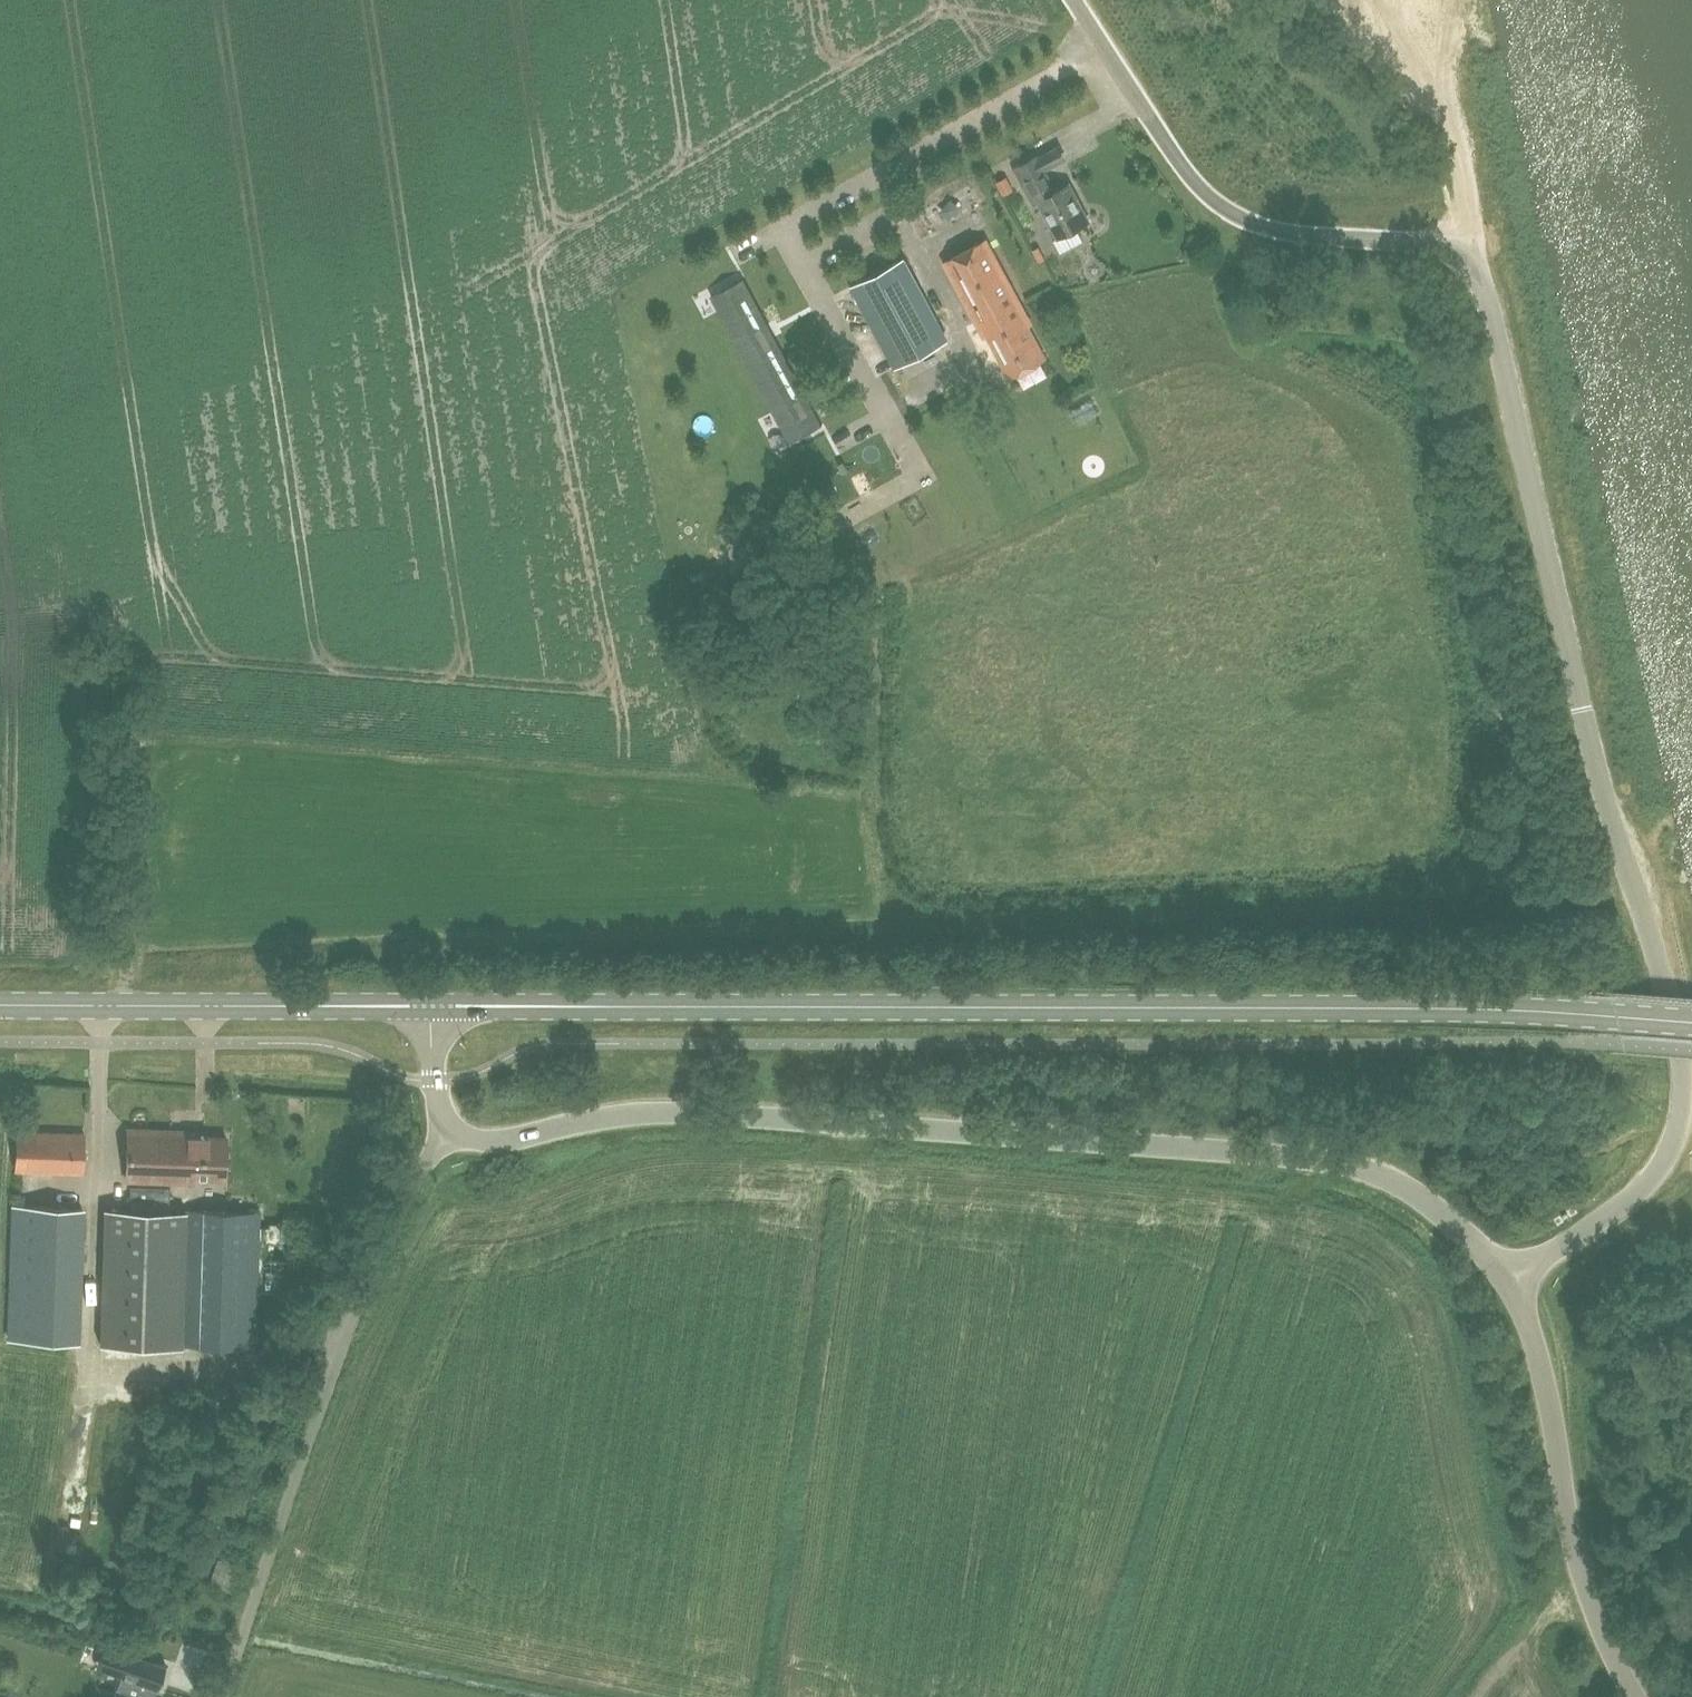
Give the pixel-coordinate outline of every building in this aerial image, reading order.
[(1062,147),(1041,158),(1040,156),(1017,168),(1035,204),(1041,201),(1059,238),(1091,222),(1072,184),(1058,192),(1046,169),(1068,158),(1062,147)] [(1046,358),(1026,319),(1029,318),(986,238),(945,260),(985,337),(988,335),(1011,377),(1046,358)] [(951,339),(906,256),(851,287),(895,369),(951,339)] [(719,311),(773,411),(787,404),(802,432),(821,422),(774,334),(770,325),(745,280),(726,290),(733,303),(719,311)] [(960,346),(927,355),(936,385),(969,375),(960,346)] [(16,1129),(14,1172),(83,1174),(85,1132),(16,1129)] [(196,1131),(127,1129),(126,1180),(194,1182),(194,1177),(224,1178),(226,1136),(195,1135),(196,1131)] [(129,1202),(169,1203),(169,1187),(130,1186),(129,1202)] [(83,1248),(84,1208),(11,1205),(10,1245),(83,1248)] [(365,1210),(359,1208),(356,1214),(362,1217),(365,1210)] [(181,1344),(185,1212),(104,1209),(101,1342),(181,1345),(181,1344)] [(255,1347),(259,1212),(185,1210),(185,1212),(181,1344),(255,1347)] [(231,1590),(239,1565),(218,1558),(209,1584),(231,1590)] [(115,1696),(152,1696),(156,1687),(122,1675),(115,1696)]
